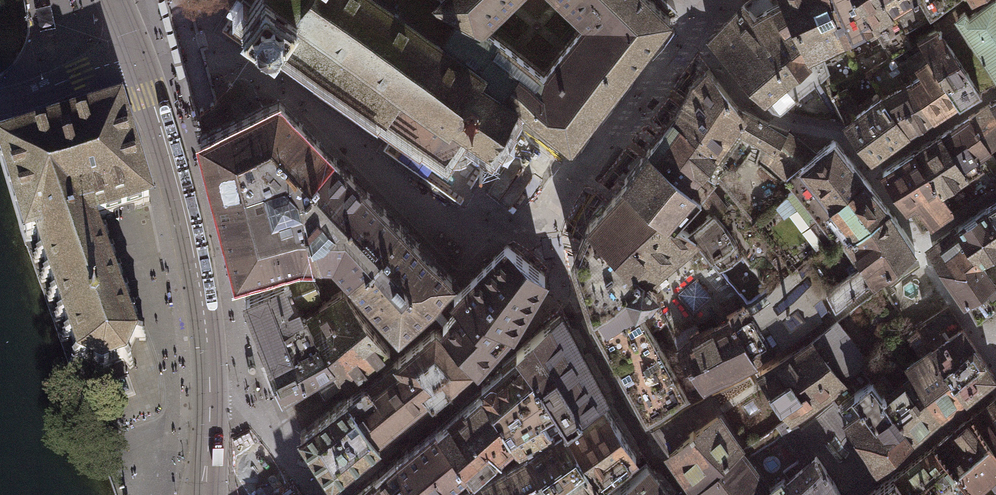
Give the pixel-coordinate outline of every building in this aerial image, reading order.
[(207,74),(208,74),(205,64),(201,65),(183,0),(165,0),(186,79),(188,79),(207,74)] [(430,0),(248,0),(238,13),(269,36),(446,158),(449,152),(455,153),(459,154),(464,152),(469,148),(471,144),(472,139),(472,135),(470,130),(466,126),(467,124),(489,140),(516,98),(480,73),(484,67),(478,63),(488,49),(429,2),(430,0)] [(617,81),(670,18),(652,0),(555,0),(580,23),(543,69),(487,27),(515,0),(430,0),(429,2),(488,49),(478,63),(484,67),(480,73),(516,98),(568,142),(617,81)] [(711,38),(760,91),(773,104),(781,107),(827,71),(822,54),(808,60),(809,51),(785,0),(784,0),(755,16),(743,4),(727,21),(711,38)] [(809,51),(844,34),(829,0),(785,0),(809,51)] [(844,34),(870,22),(890,57),(913,44),(906,30),(888,0),(829,0),(844,34)] [(928,13),(922,0),(888,0),(906,30),(930,18),(928,13)] [(928,13),(949,0),(922,0),(928,13)] [(995,81),(995,0),(991,0),(968,15),(964,10),(958,15),(955,10),(935,23),(937,26),(960,56),(978,91),(995,81)] [(961,101),(978,91),(960,56),(937,26),(919,36),(925,44),(961,101)] [(936,116),(961,101),(925,44),(900,61),(936,116)] [(907,133),(936,116),(900,61),(895,54),(890,57),(864,72),(881,94),(907,133)] [(693,84),(675,116),(713,152),(713,157),(721,164),(743,132),(775,153),(769,160),(788,176),(804,161),(781,143),(786,135),(736,104),(708,67),(693,84)] [(207,74),(188,79),(198,116),(216,107),(207,74)] [(871,156),(907,133),(881,94),(861,109),(845,84),(830,92),(843,117),(871,156)] [(277,101),(201,133),(216,188),(264,174),(264,176),(285,170),(301,187),(302,189),(335,158),(279,101),(278,102),(277,101)] [(969,116),(995,158),(995,109),(992,102),(980,109),(969,116)] [(35,237),(92,220),(104,216),(105,218),(111,216),(111,215),(135,207),(136,209),(142,207),(149,205),(147,198),(148,198),(145,188),(144,189),(138,169),(139,169),(137,162),(135,162),(132,151),(133,150),(130,141),(129,142),(122,121),(124,121),(119,105),(113,107),(105,110),(105,112),(91,116),(91,114),(85,116),(85,118),(71,122),(70,121),(65,122),(65,124),(50,129),(50,128),(31,134),(31,133),(25,135),(25,136),(10,141),(10,140),(4,141),(5,143),(2,144),(2,142),(0,143),(0,151),(0,152),(0,153),(0,154),(8,180),(7,180),(8,185),(10,185),(14,199),(13,200),(14,205),(15,205),(22,227),(21,227),(23,233),(24,232),(26,240),(35,237)] [(713,152),(675,116),(649,148),(699,195),(714,214),(717,217),(727,208),(710,185),(728,170),(721,164),(713,157),(713,152)] [(995,182),(995,158),(969,116),(955,125),(940,134),(979,192),(993,184),(995,182)] [(804,161),(816,151),(788,130),(786,135),(781,143),(804,161)] [(926,142),(914,149),(953,208),(966,200),(979,192),(940,134),(926,142)] [(816,151),(804,161),(788,176),(795,187),(788,194),(828,246),(846,235),(889,209),(832,142),(816,151)] [(649,148),(627,181),(676,221),(699,195),(649,148)] [(953,208),(914,149),(898,158),(882,167),(911,211),(918,224),(924,226),(953,208)] [(304,204),(317,251),(333,251),(343,262),(353,273),(401,226),(368,192),(335,158),(302,189),(303,196),(299,198),(304,204)] [(264,174),(216,188),(226,227),(237,268),(294,252),(300,251),(317,251),(304,204),(299,198),(303,196),(302,189),(301,187),(285,170),(264,176),(264,174)] [(574,253),(575,267),(614,245),(653,296),(673,337),(698,325),(743,300),(717,269),(711,261),(690,234),(676,221),(627,181),(589,220),(574,253)] [(987,206),(995,221),(995,200),(987,206)] [(987,206),(958,224),(983,268),(988,264),(983,254),(995,246),(995,221),(987,206)] [(864,263),(827,292),(835,307),(907,248),(889,209),(846,235),(864,263)] [(714,214),(690,234),(711,261),(717,269),(744,250),(717,217),(714,214)] [(71,338),(77,355),(68,362),(71,366),(80,359),(98,367),(98,378),(102,378),(103,367),(122,360),(128,368),(133,365),(126,357),(134,339),(145,340),(145,335),(134,334),(128,318),(137,314),(135,310),(126,313),(121,298),(131,294),(129,289),(119,293),(113,278),(123,274),(121,270),(112,274),(107,260),(116,256),(114,251),(105,254),(99,239),(109,236),(107,231),(98,235),(92,220),(35,237),(41,255),(32,259),(33,263),(43,260),(48,275),(38,278),(40,283),(50,279),(55,294),(45,298),(47,302),(57,298),(62,314),(53,317),(54,322),(64,318),(69,334),(60,337),(61,341),(71,338)] [(958,224),(930,243),(965,294),(976,315),(995,303),(995,281),(995,280),(983,268),(958,224)] [(401,226),(353,273),(376,298),(398,323),(425,301),(442,321),(450,315),(444,306),(461,290),(451,279),(452,278),(427,252),(401,226)] [(526,258),(507,244),(461,290),(444,306),(450,315),(442,321),(477,361),(506,329),(510,325),(512,326),(545,273),(526,258)] [(636,303),(653,296),(614,245),(575,267),(591,314),(630,292),(636,303)] [(773,347),(820,317),(812,304),(827,292),(808,259),(745,302),(773,347)] [(289,276),(244,294),(270,360),(307,343),(316,337),(305,312),(302,310),(299,303),(318,296),(316,292),(320,291),(310,269),(289,277),(289,276)] [(307,312),(305,312),(316,337),(331,362),(336,369),(315,383),(320,391),(325,399),(346,385),(347,386),(350,383),(349,382),(390,350),(370,325),(344,288),(307,312)] [(630,292),(591,314),(606,343),(644,415),(685,391),(648,325),(662,316),(653,296),(636,303),(630,292)] [(702,383),(773,347),(745,302),(726,315),(729,319),(701,333),(698,325),(677,343),(688,365),(692,366),(702,383)] [(949,308),(917,326),(929,345),(965,396),(993,373),(949,308)] [(540,377),(567,422),(607,398),(559,309),(517,345),(520,351),(540,377)] [(868,361),(837,321),(801,346),(759,370),(790,419),(828,394),(845,382),(842,377),(868,361)] [(380,440),(472,366),(436,326),(348,395),(380,440)] [(307,343),(270,360),(283,390),(291,385),(331,362),(316,337),(307,343)] [(941,414),(965,396),(929,345),(903,362),(910,373),(941,414)] [(540,377),(520,351),(480,383),(483,387),(515,437),(519,445),(567,422),(540,377)] [(654,427),(695,483),(744,447),(779,426),(790,419),(759,370),(654,427)] [(882,394),(913,435),(941,414),(910,373),(882,394)] [(875,461),(913,435),(882,394),(871,379),(849,397),(858,411),(846,420),(875,461)] [(515,437),(483,387),(437,425),(468,464),(475,473),(515,437)] [(875,461),(846,420),(828,394),(790,419),(779,426),(800,459),(782,473),(797,494),(834,494),(875,461)] [(368,448),(380,440),(348,395),(300,431),(316,454),(331,478),(368,448)] [(971,415),(995,447),(995,397),(971,415)] [(604,402),(565,425),(601,479),(618,466),(636,453),(626,436),(604,402)] [(973,486),(992,471),(995,476),(995,447),(971,415),(936,442),(973,486)] [(395,458),(425,494),(432,494),(468,464),(437,425),(395,458)] [(527,450),(561,494),(577,494),(601,479),(565,425),(527,450)] [(695,483),(705,494),(797,494),(782,473),(800,459),(779,426),(744,447),(695,483)] [(913,494),(962,494),(973,486),(936,442),(895,473),(913,494)] [(483,475),(498,494),(561,494),(527,450),(483,475)] [(395,458),(349,494),(425,494),(395,458)] [(647,463),(606,493),(607,494),(670,494),(647,463)] [(866,494),(913,494),(895,473),(866,494)] [(483,475),(450,494),(498,494),(483,475)] [(962,494),(981,494),(973,486),(962,494)]
